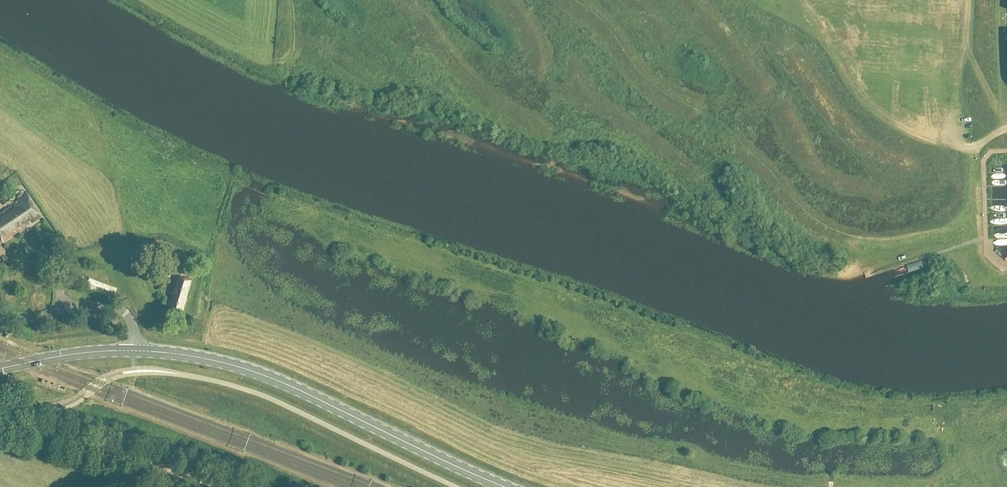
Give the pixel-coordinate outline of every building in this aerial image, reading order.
[(27,195),(15,203),(0,213),(0,235),(4,240),(29,224),(29,225),(41,217),(27,195)] [(76,285),(79,274),(73,272),(69,282),(76,285)] [(174,293),(169,309),(182,313),(186,297),(191,279),(174,274),(169,291),(174,293)] [(89,277),(87,282),(112,291),(114,286),(89,277)]
